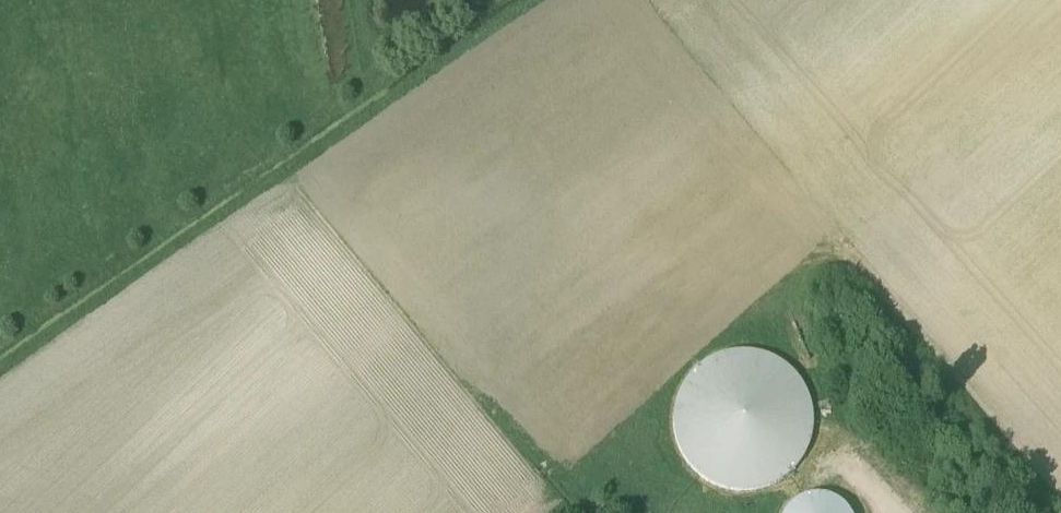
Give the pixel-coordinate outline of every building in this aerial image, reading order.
[(859,502),(796,493),(793,512),(857,512),(859,502)]
